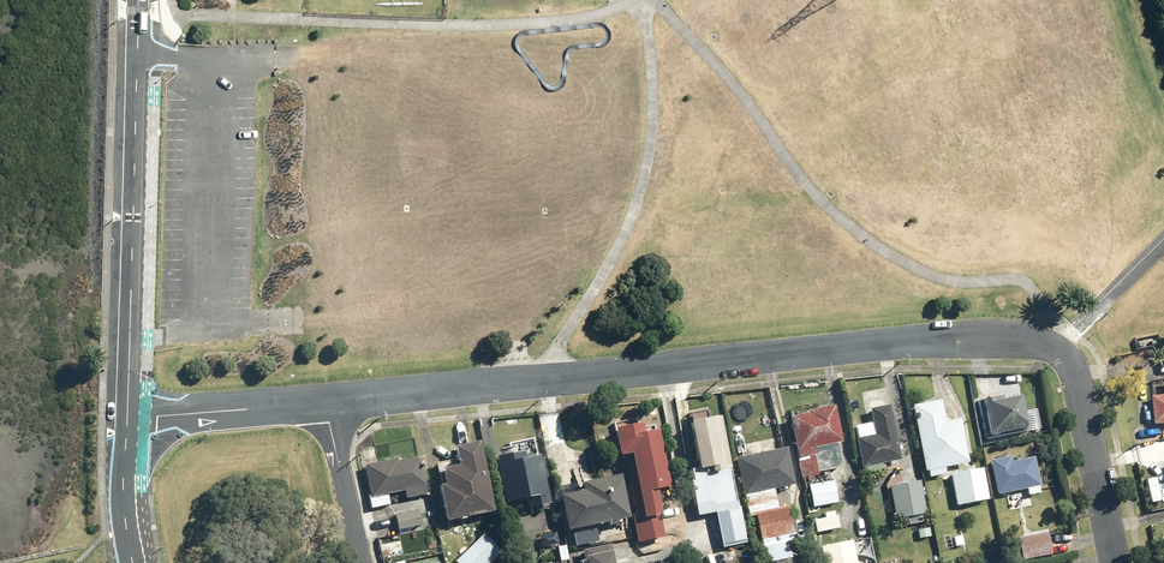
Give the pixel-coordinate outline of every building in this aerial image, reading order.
[(1161,382),(1162,395),(1149,396),(1151,424),(1163,423),(1163,426),(1163,382),(1161,382)] [(979,400),(987,436),(1024,428),(1017,396),(1001,399),(1000,396),(979,400)] [(911,405),(923,471),(927,471),(928,477),(945,474),(944,467),(967,463),(959,419),(943,422),(939,400),(911,405)] [(788,417),(796,458),(814,454),(812,448),(841,442),(833,405),(807,411),(807,413),(788,417)] [(863,468),(864,474),(881,471),(880,464),(899,460),(888,405),(868,410),(871,422),(854,425),(856,439),(855,439),(860,468),(863,468)] [(689,482),(695,505),(712,500),(723,546),(750,539),(719,414),(683,423),(695,469),(689,470),(692,482),(689,482)] [(623,458),(639,539),(660,535),(652,495),(658,494),(646,435),(632,438),(630,426),(606,431),(612,461),(623,458)] [(436,485),(443,521),(491,512),(477,442),(452,447),(456,465),(439,469),(442,484),(436,485)] [(748,518),(754,517),(765,562),(766,562),(791,557),(786,536),(795,534),(788,505),(777,507),(772,489),(794,484),(785,447),(734,459),(748,518)] [(495,457),(504,503),(525,498),(527,508),(548,504),(546,493),(549,492),(542,457),(539,458),(539,456),(524,459),(522,451),(495,457)] [(368,495),(371,508),(390,504),(388,494),(403,490),(404,498),(427,494),(419,456),(396,461),(396,458),(363,465),(370,494),(368,495)] [(798,461),(802,478),(818,474),(814,457),(798,461)] [(989,461),(996,495),(1025,489),(1026,495),(1040,492),(1032,457),(1009,462),(1008,457),(989,461)] [(949,474),(955,505),(988,499),(981,467),(949,474)] [(562,493),(570,529),(632,516),(623,474),(585,482),(586,488),(562,493)] [(866,478),(868,492),(888,488),(885,474),(866,478)] [(807,485),(812,507),(837,502),(832,480),(807,485)] [(888,487),(895,520),(926,514),(919,481),(888,487)] [(392,505),(397,530),(421,524),(416,500),(392,505)] [(812,520),(815,532),(838,527),(835,515),(834,515),(833,510),(823,512),(824,517),(812,520)] [(1016,538),(1021,561),(1050,555),(1046,532),(1016,538)] [(456,562),(488,562),(500,551),(482,533),(454,562),(456,562)] [(822,562),(856,562),(850,539),(818,546),(822,562)] [(610,544),(581,550),(583,562),(614,562),(610,544)] [(797,562),(813,562),(810,549),(794,553),(797,562)]
